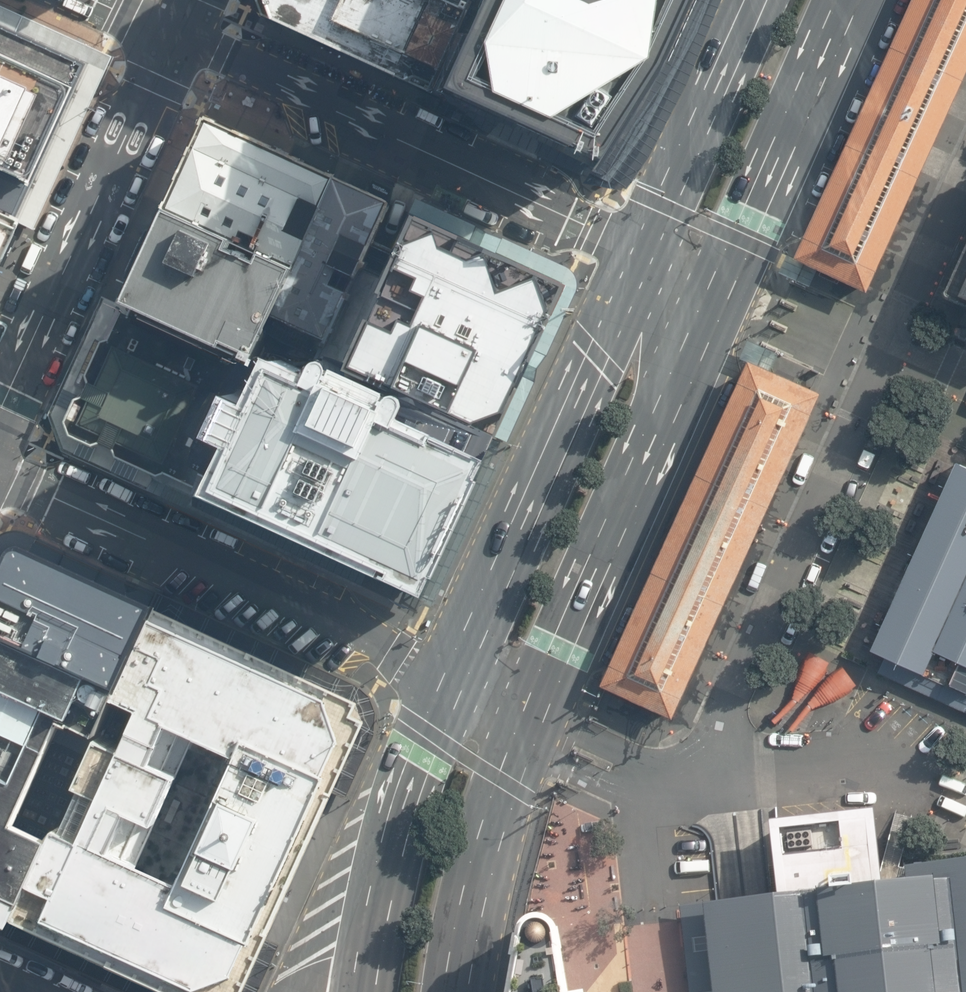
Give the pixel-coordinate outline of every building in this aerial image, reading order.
[(259,1),(267,22),(271,32),(430,103),(432,98),(435,92),(475,0),(259,0),(259,1)] [(435,92),(604,166),(641,111),(669,62),(692,17),(698,0),(475,0),(435,92)] [(792,249),(790,254),(867,290),(965,72),(965,0),(911,0),(792,249)] [(0,3),(0,211),(22,222),(29,226),(35,230),(112,65),(115,58),(106,54),(0,3)] [(330,178),(200,120),(158,214),(287,272),(330,178)] [(387,205),(330,178),(287,272),(266,319),(324,345),(387,205)] [(575,283),(406,206),(327,383),(399,417),(492,461),(498,463),(580,285),(575,283)] [(22,222),(0,211),(0,270),(22,222)] [(287,272),(158,214),(114,309),(243,367),(247,358),(266,319),(287,272)] [(942,293),(965,304),(965,241),(942,293)] [(243,367),(114,309),(104,304),(99,302),(48,413),(50,421),(61,452),(190,511),(212,462),(192,452),(214,401),(235,411),(257,363),(247,358),(243,367)] [(820,390),(747,357),(744,365),(609,661),(599,684),(671,717),(690,676),(820,390)] [(303,378),(260,358),(257,363),(235,411),(214,401),(192,452),(212,462),(190,511),(420,618),(485,475),(392,432),(399,417),(327,383),(304,374),(303,378)] [(956,461),(861,664),(965,713),(965,466),(956,461)] [(149,600),(13,535),(8,534),(3,536),(0,538),(0,634),(109,684),(149,600)] [(149,600),(109,684),(103,697),(129,707),(110,748),(86,737),(64,783),(70,786),(51,826),(44,822),(38,834),(1,915),(169,991),(241,991),(364,719),(355,694),(149,600)] [(0,634),(0,918),(1,915),(38,834),(8,820),(56,718),(60,720),(62,717),(89,730),(103,697),(109,684),(0,634)] [(690,991),(965,991),(965,860),(903,868),(904,883),(882,885),(874,811),(822,816),(769,821),(777,895),(743,900),(716,904),(682,909),(690,991)] [(556,944),(552,930),(548,925),(543,921),(535,920),(529,921),(523,924),(516,943),(508,991),(563,991),(556,944)]
